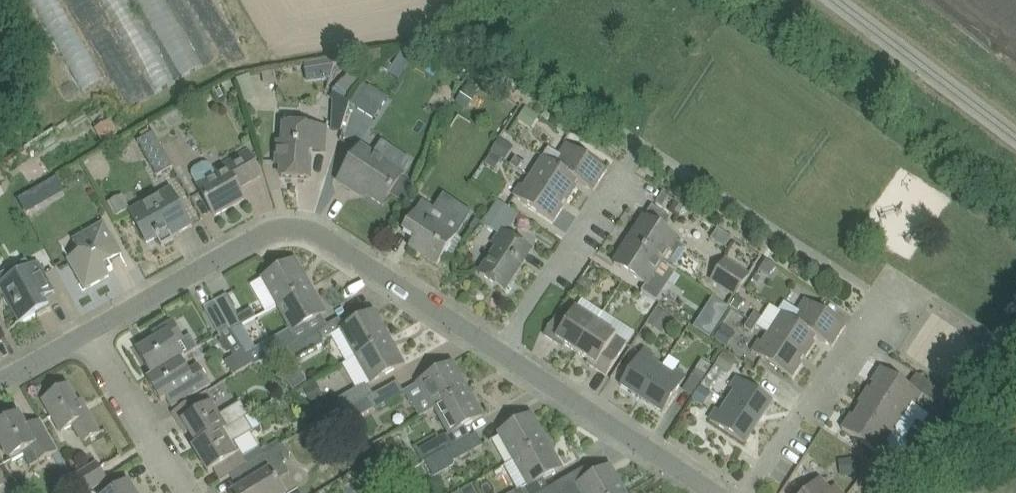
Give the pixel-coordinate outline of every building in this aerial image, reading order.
[(60,0),(34,0),(76,92),(97,82),(60,0)] [(94,0),(65,0),(117,113),(140,102),(94,0)] [(128,0),(100,0),(148,96),(171,85),(128,0)] [(175,80),(198,69),(164,0),(136,0),(175,80)] [(389,73),(399,80),(412,60),(401,53),(389,73)] [(449,85),(435,103),(444,110),(458,92),(449,85)] [(388,99),(370,87),(369,88),(356,108),(356,109),(374,121),(388,99)] [(478,95),(476,94),(466,88),(456,103),(468,111),(478,95)] [(332,131),(341,132),(342,132),(351,104),(350,103),(342,100),(335,94),(331,99),(334,101),(332,131)] [(533,128),(539,119),(525,109),(519,119),(533,128)] [(110,120),(95,129),(102,143),(118,134),(110,120)] [(279,143),(279,146),(278,166),(283,166),(282,178),(310,179),(311,162),(312,151),(325,152),(326,127),(285,125),(284,143),(279,143)] [(139,143),(158,177),(173,168),(154,134),(139,143)] [(500,138),(491,152),(502,159),(511,145),(500,138)] [(594,191),(608,170),(591,159),(568,144),(561,155),(563,157),(557,166),(557,167),(578,181),(594,191)] [(362,148),(350,165),(339,182),(358,194),(360,191),(383,206),(391,195),(402,178),(404,176),(362,148)] [(193,178),(199,189),(215,217),(246,200),(239,189),(262,176),(248,152),(216,170),(211,166),(208,164),(203,165),(199,166),(195,169),(193,172),(193,175),(193,178)] [(486,165),(495,171),(503,161),(493,154),(486,165)] [(531,178),(565,201),(568,203),(577,188),(574,186),(578,181),(557,167),(557,166),(544,157),(531,178)] [(511,166),(518,171),(523,163),(516,158),(511,166)] [(402,178),(391,195),(403,203),(415,186),(402,178)] [(514,196),(538,212),(554,223),(564,208),(561,206),(565,201),(531,178),(524,188),(521,186),(514,196)] [(180,233),(191,226),(192,226),(182,208),(172,189),(130,212),(138,227),(147,244),(157,238),(162,247),(174,240),(170,233),(178,229),(180,233)] [(35,195),(27,209),(39,216),(48,202),(35,195)] [(423,201),(414,214),(403,231),(415,239),(409,247),(438,266),(449,249),(455,239),(428,221),(436,210),(423,201)] [(680,205),(675,212),(680,215),(685,208),(680,205)] [(645,218),(630,240),(675,269),(688,249),(676,241),(678,239),(662,229),(645,218)] [(122,257),(112,239),(104,224),(75,241),(82,253),(69,261),(86,290),(110,277),(108,273),(114,270),(110,262),(121,256),(121,257),(122,257)] [(505,291),(532,250),(503,231),(494,244),(498,247),(480,274),(505,291)] [(631,275),(648,286),(643,293),(657,302),(677,270),(675,269),(630,240),(614,264),(631,275)] [(735,298),(750,275),(725,259),(710,282),(735,298)] [(777,267),(766,260),(760,271),(770,277),(777,267)] [(264,279),(278,305),(310,287),(296,261),(264,279)] [(45,275),(39,263),(0,285),(0,289),(9,306),(19,323),(9,329),(9,330),(36,314),(38,317),(51,310),(45,298),(55,292),(45,275)] [(310,287),(278,305),(294,332),(325,314),(310,287)] [(252,309),(239,316),(227,295),(216,302),(232,331),(244,325),(256,317),(252,309)] [(745,302),(738,297),(731,306),(739,311),(745,302)] [(846,326),(830,315),(807,300),(800,310),(802,312),(796,321),(783,313),(783,314),(833,346),(846,326)] [(204,308),(214,325),(220,336),(230,330),(231,332),(232,331),(216,302),(204,308)] [(647,325),(662,335),(673,319),(658,309),(647,325)] [(565,345),(577,353),(596,323),(576,310),(571,317),(561,310),(544,335),(563,348),(565,345)] [(606,376),(627,345),(627,344),(608,331),(615,320),(603,312),(596,323),(577,353),(589,361),(587,363),(606,376)] [(374,313),(357,322),(344,329),(358,357),(389,339),(374,313)] [(757,327),(762,319),(754,314),(749,322),(757,327)] [(833,346),(783,314),(769,334),(803,357),(806,359),(816,344),(813,342),(817,337),(833,347),(833,346)] [(710,337),(716,328),(701,319),(695,328),(710,337)] [(182,358),(185,357),(177,344),(185,340),(174,322),(153,334),(157,339),(137,351),(152,376),(147,379),(148,380),(182,358)] [(757,327),(749,322),(745,329),(752,334),(757,327)] [(270,356),(271,358),(274,364),(278,371),(325,345),(317,331),(295,344),(294,343),(270,356)] [(725,346),(730,337),(721,331),(715,339),(725,346)] [(270,356),(294,343),(288,332),(246,355),(253,363),(254,367),(271,358),(270,356)] [(803,357),(769,334),(763,343),(760,341),(753,352),(776,368),(793,379),(803,364),(800,362),(803,357)] [(389,339),(358,357),(372,383),(387,375),(404,365),(389,339)] [(621,386),(642,399),(663,368),(652,361),(655,356),(645,349),(632,369),(621,386)] [(253,363),(246,355),(244,352),(225,362),(233,376),(253,363)] [(726,374),(734,360),(724,353),(715,367),(725,373),(726,374)] [(182,358),(148,380),(161,402),(185,387),(191,398),(211,386),(199,365),(189,370),(182,358)] [(693,377),(702,383),(711,367),(702,362),(693,377)] [(422,382),(429,396),(412,405),(419,417),(468,390),(453,364),(436,374),(422,382)] [(673,374),(663,368),(642,399),(663,413),(674,397),(687,377),(676,370),(673,374)] [(931,415),(916,406),(923,396),(882,368),(873,383),(875,385),(872,390),(869,389),(906,413),(918,421),(924,425),(931,415)] [(774,402),(757,391),(738,378),(731,388),(735,391),(728,402),(760,423),(774,402)] [(373,396),(368,399),(375,411),(405,394),(398,382),(373,396)] [(305,390),(311,403),(324,397),(318,384),(305,390)] [(344,412),(368,399),(373,396),(367,384),(337,401),(344,412)] [(700,387),(693,399),(692,400),(703,407),(711,394),(700,387)] [(75,426),(85,443),(100,435),(86,411),(83,413),(69,388),(44,401),(54,419),(63,433),(75,426)] [(892,433),(906,413),(869,389),(859,403),(862,405),(858,411),(892,433)] [(468,390),(419,417),(420,418),(436,409),(451,435),(465,427),(483,417),(468,390)] [(954,399),(941,390),(937,397),(950,406),(951,404),(954,399)] [(218,416),(212,406),(216,404),(208,392),(173,414),(181,426),(185,424),(199,446),(194,449),(195,449),(246,419),(246,418),(250,416),(241,402),(218,416)] [(760,423),(728,402),(721,412),(717,410),(710,420),(746,444),(760,423)] [(842,430),(859,441),(883,456),(890,446),(886,443),(892,433),(858,411),(854,417),(852,415),(842,430)] [(51,437),(41,420),(27,428),(20,415),(0,426),(0,441),(4,447),(14,464),(27,456),(33,466),(42,461),(43,461),(59,452),(51,437)] [(500,433),(515,460),(547,443),(532,416),(514,426),(500,433)] [(260,449),(244,458),(241,452),(237,454),(231,445),(253,431),(246,419),(195,449),(209,473),(219,468),(225,479),(220,482),(221,483),(249,465),(264,456),(260,449)] [(918,421),(913,428),(920,434),(921,433),(927,438),(932,431),(924,425),(918,421)] [(306,434),(315,449),(335,437),(326,422),(306,434)] [(476,434),(452,447),(423,464),(425,463),(434,479),(453,468),(454,464),(454,463),(483,446),(476,434)] [(423,464),(452,447),(446,435),(416,452),(423,464)] [(374,446),(380,457),(389,452),(383,441),(374,446)] [(547,443),(515,460),(529,487),(544,479),(562,469),(547,443)] [(264,456),(249,465),(257,478),(233,492),(286,492),(279,481),(271,470),(283,462),(291,458),(282,445),(264,456)] [(891,451),(886,459),(882,465),(897,475),(906,460),(901,457),(891,451)] [(840,461),(842,478),(858,476),(856,459),(840,461)] [(77,481),(84,492),(89,492),(110,480),(101,466),(77,481)] [(611,468),(579,485),(583,492),(625,492),(611,468)] [(2,475),(0,471),(0,489),(8,485),(2,475)] [(836,485),(830,490),(821,480),(807,492),(844,492),(836,485)] [(112,492),(136,492),(130,482),(112,492)]
